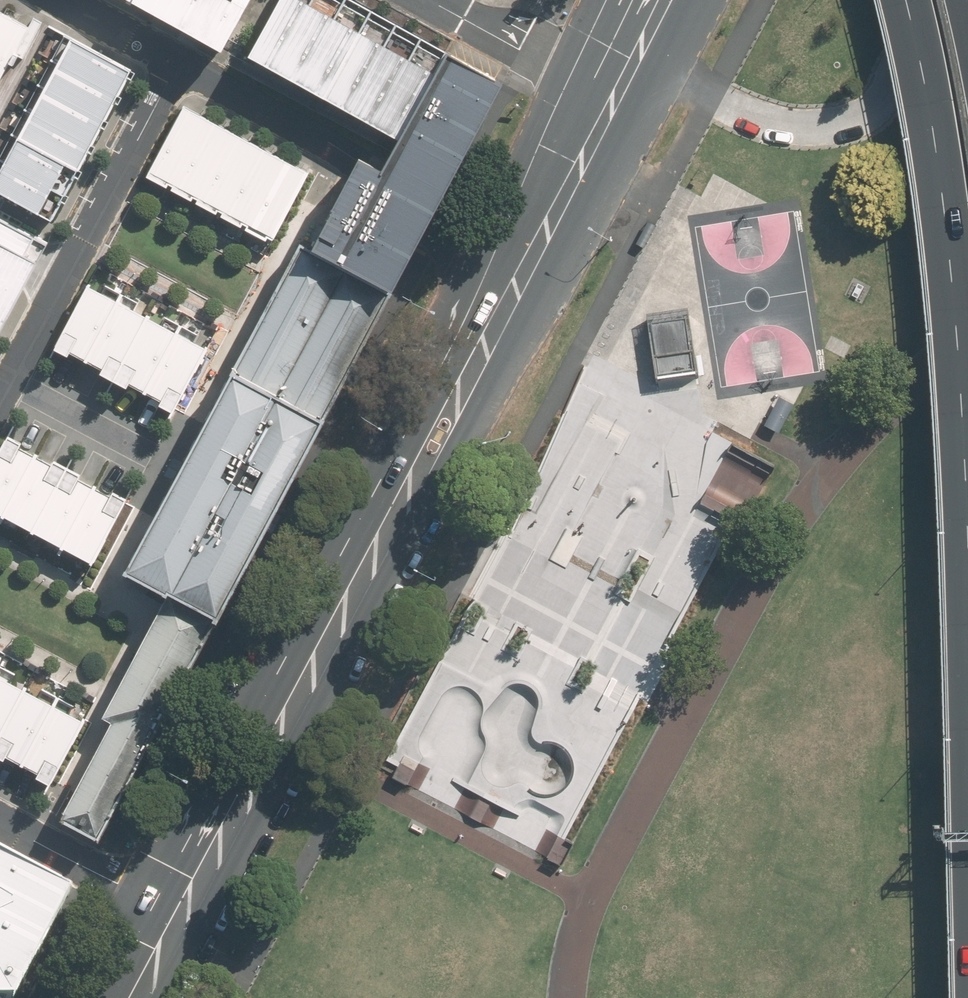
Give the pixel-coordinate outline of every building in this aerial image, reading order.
[(162,16),(171,0),(133,0),(162,16)] [(191,32),(209,0),(171,0),(162,16),(191,32)] [(221,48),(247,0),(209,0),(191,32),(221,48)] [(274,72),(313,0),(281,0),(249,59),(274,72)] [(299,86),(345,0),(313,0),(274,72),(299,86)] [(324,99),(371,12),(348,0),(345,0),(299,86),(324,99)] [(324,99),(349,112),(396,26),(371,12),(324,99)] [(4,14),(0,20),(0,81),(29,28),(4,14)] [(349,112),(374,126),(421,39),(396,26),(349,112)] [(70,38),(57,63),(121,95),(133,71),(70,38)] [(374,126),(399,139),(446,52),(421,39),(374,126)] [(355,164),(311,249),(390,291),(429,215),(498,83),(446,52),(399,139),(383,168),(358,157),(355,164)] [(57,63),(44,88),(108,120),(121,95),(57,63)] [(44,88),(32,113),(95,145),(108,120),(44,88)] [(209,118),(184,105),(148,172),(173,185),(209,118)] [(32,113),(19,137),(82,170),(95,145),(32,113)] [(233,132),(209,118),(173,185),(198,198),(233,132)] [(258,145),(233,132),(198,198),(222,211),(258,145)] [(19,137),(6,162),(55,187),(68,163),(19,137)] [(283,158),(258,145),(222,211),(247,224),(283,158)] [(307,171),(283,158),(247,224),(272,238),(307,171)] [(0,174),(0,190),(42,212),(55,187),(6,162),(0,174)] [(46,242),(0,217),(0,326),(46,242)] [(302,244),(126,569),(166,590),(99,716),(107,720),(56,817),(102,841),(220,619),(390,291),(311,249),(302,244)] [(117,297),(87,282),(54,343),(83,359),(117,297)] [(146,313),(117,297),(83,359),(113,375),(146,313)] [(689,307),(647,312),(650,333),(656,376),(698,370),(692,327),(689,307)] [(175,329),(146,313),(113,375),(142,390),(175,329)] [(205,345),(175,329),(142,390),(172,406),(205,345)] [(796,402),(783,395),(767,425),(779,432),(796,402)] [(2,514),(35,452),(5,436),(0,446),(0,513),(2,514)] [(2,514),(32,529),(65,468),(35,452),(2,514)] [(32,529),(62,545),(94,484),(65,468),(32,529)] [(62,545),(92,561),(124,499),(94,484),(62,545)] [(24,689),(0,676),(0,734),(24,689)] [(23,761),(53,704),(24,689),(0,734),(0,749),(23,761)] [(23,761),(53,777),(83,720),(53,704),(23,761)] [(67,895),(0,858),(0,997),(10,997),(67,895)]
